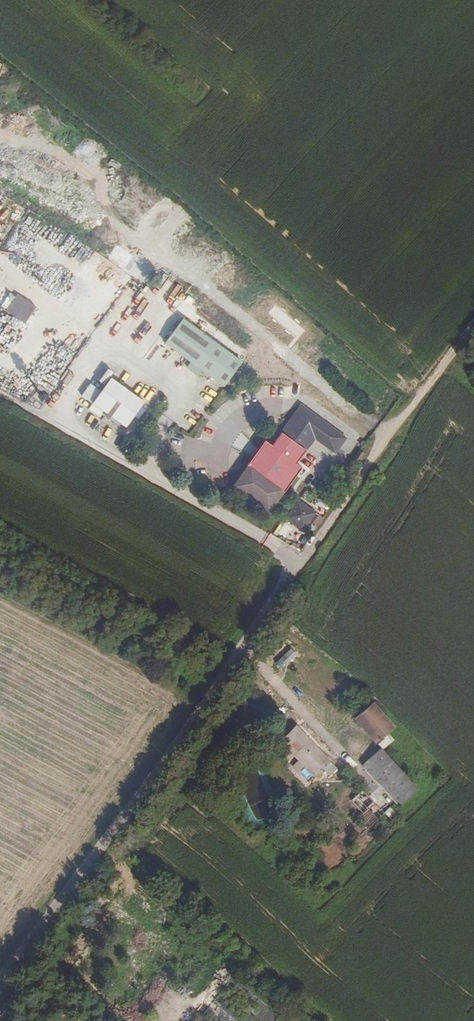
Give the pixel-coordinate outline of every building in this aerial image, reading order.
[(37,304),(17,292),(7,309),(27,321),(37,304)] [(2,332),(18,341),(24,330),(9,320),(2,332)] [(241,363),(182,320),(164,344),(224,388),(241,363)] [(147,401),(115,376),(90,406),(102,415),(106,410),(128,426),(147,401)] [(316,437),(335,451),(345,438),(302,406),(272,447),(296,464),(316,437)] [(254,470),(250,467),(236,487),(268,510),(282,491),(278,488),(279,487),(271,481),(263,475),(254,469),(254,470)] [(265,472),(263,475),(271,481),(274,478),(265,472)] [(314,513),(298,502),(287,518),(303,529),(314,513)] [(352,720),(380,751),(391,741),(385,734),(392,728),(386,721),(370,703),(352,720)] [(307,740),(294,727),(278,742),(295,761),(289,767),(294,773),(300,767),(311,778),(320,769),(327,777),(334,770),(328,763),(307,740)] [(362,768),(396,806),(414,789),(380,751),(362,768)] [(383,815),(361,791),(350,802),(372,826),(383,815)] [(390,810),(384,815),(393,825),(399,820),(390,810)]
